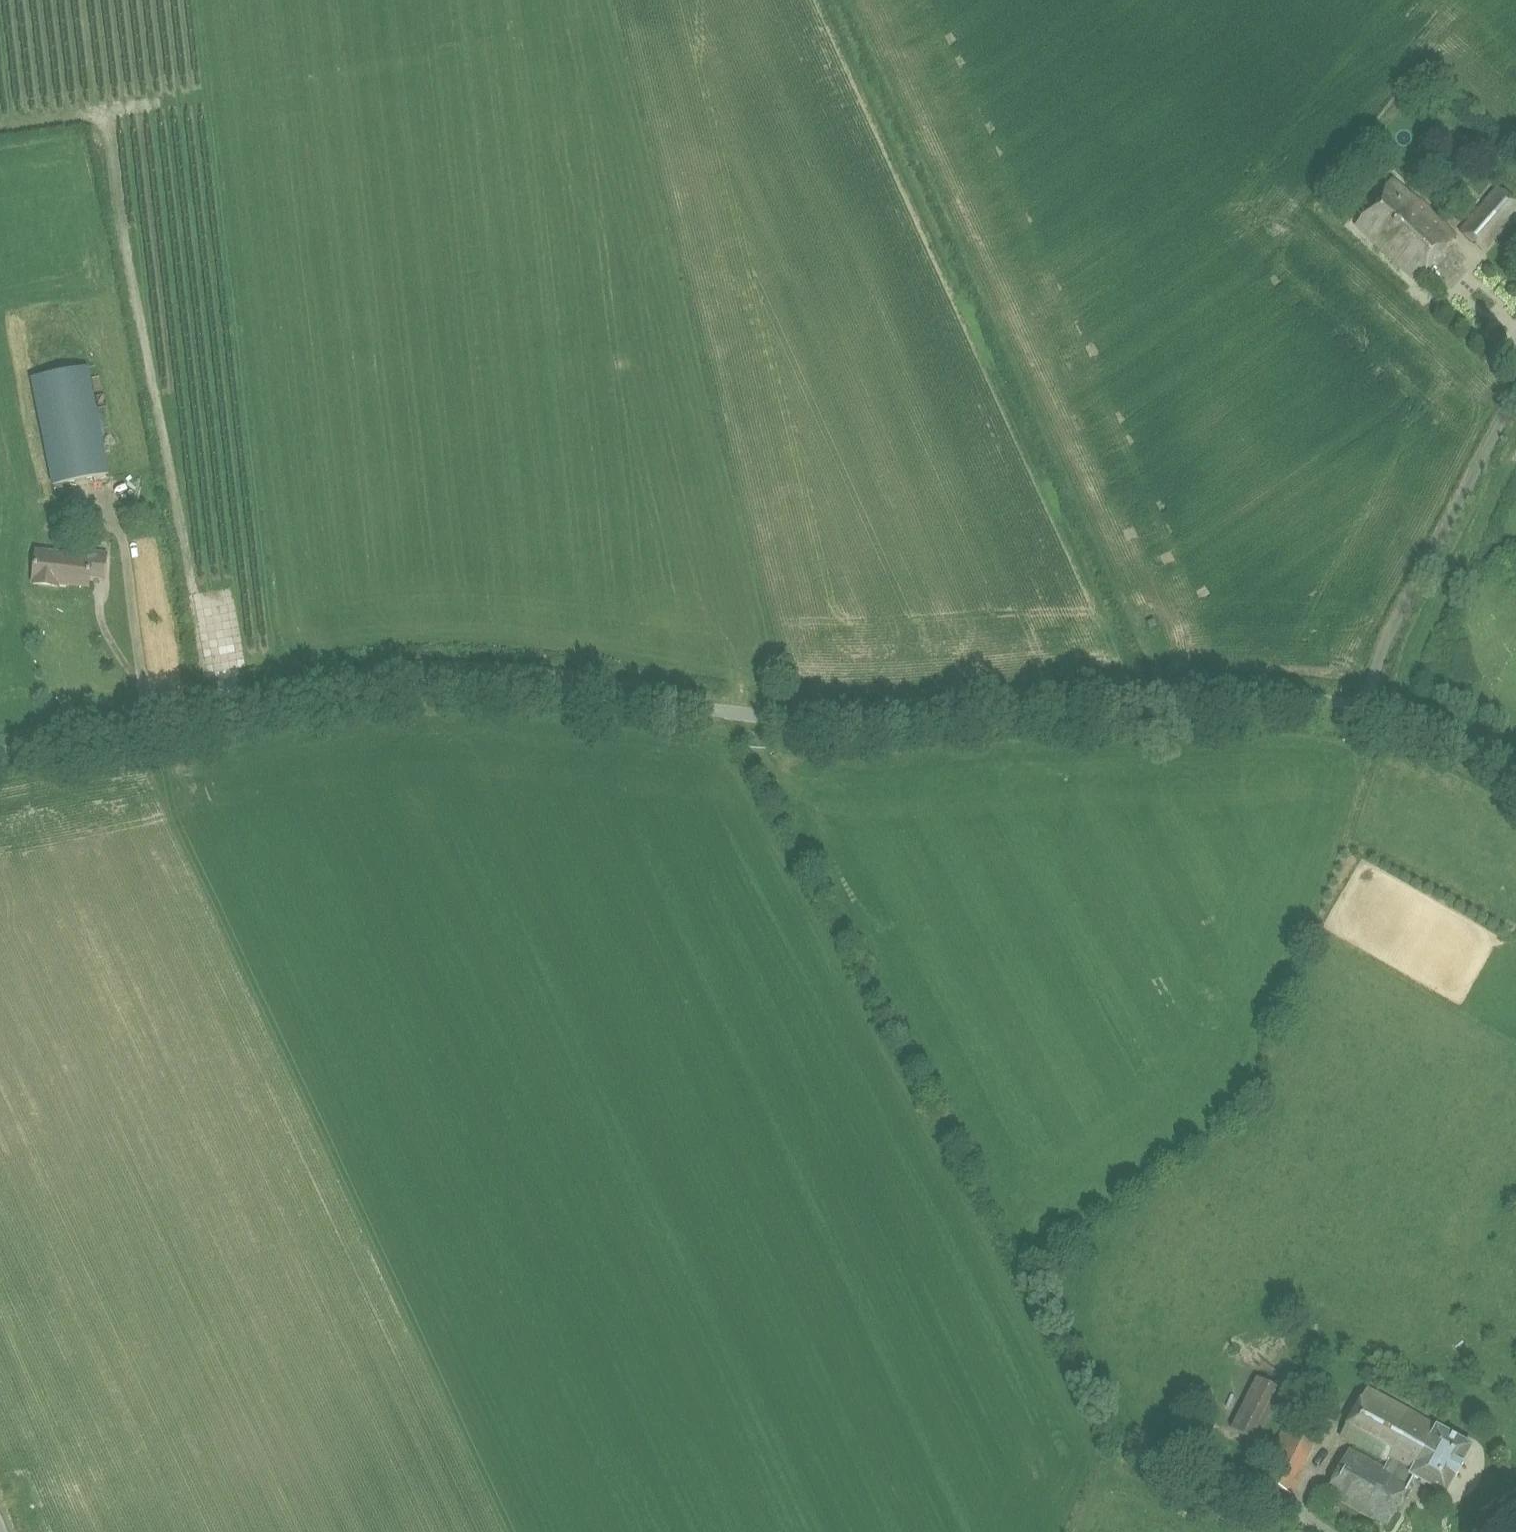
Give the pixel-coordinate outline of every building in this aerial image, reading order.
[(1415,281),(1454,237),(1441,224),(1422,206),(1393,182),(1356,226),(1415,281)] [(1508,220),(1515,211),(1515,203),(1498,186),(1485,200),(1457,232),(1484,254),(1512,223),(1508,220)] [(53,487),(109,475),(87,366),(31,378),(53,487)] [(58,587),(59,584),(88,588),(89,577),(103,579),(106,554),(93,553),(92,558),(37,551),(33,584),(58,587)] [(1157,625),(1154,619),(1147,622),(1149,628),(1157,625)] [(614,697),(631,696),(630,683),(613,685),(614,697)] [(1240,1426),(1261,1438),(1284,1399),(1263,1386),(1240,1426)] [(1471,1446),(1367,1389),(1340,1437),(1387,1463),(1384,1469),(1349,1450),(1325,1494),(1385,1527),(1412,1477),(1445,1494),(1455,1476),(1461,1465),(1471,1446)] [(1291,1409),(1258,1476),(1290,1492),(1323,1425),(1291,1409)]
